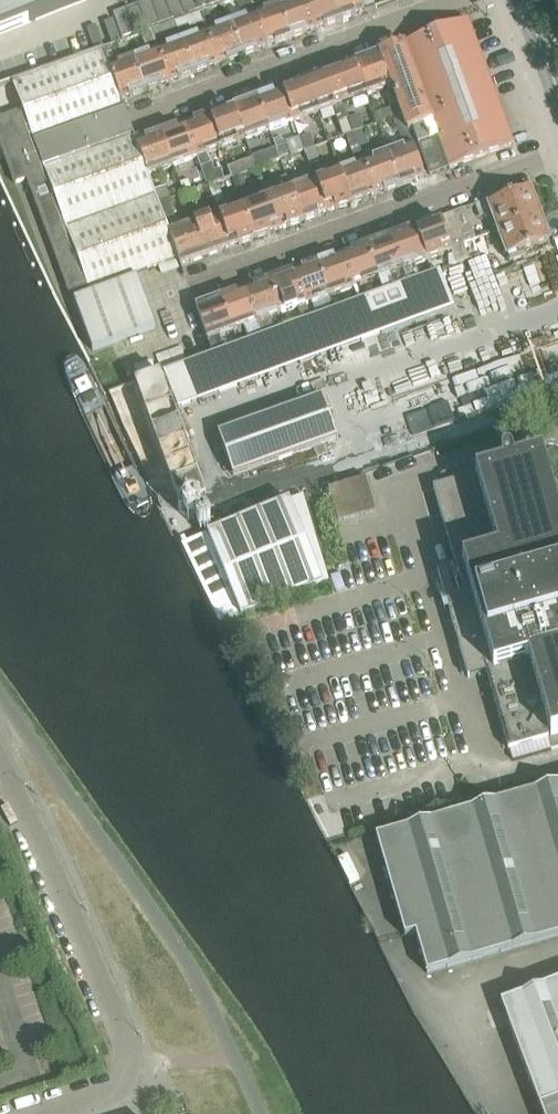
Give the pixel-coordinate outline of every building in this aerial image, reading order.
[(88,0),(0,0),(0,35),(88,0)] [(160,25),(151,0),(138,5),(147,30),(160,25)] [(165,0),(152,0),(151,0),(160,25),(172,21),(165,0)] [(179,0),(165,0),(172,21),(185,16),(179,0)] [(193,0),(179,0),(185,16),(197,12),(193,0)] [(207,0),(193,0),(197,12),(210,7),(207,0)] [(237,1),(240,9),(251,5),(249,0),(240,0),(237,1)] [(279,7),(291,40),(316,31),(304,0),(297,0),(279,7)] [(316,31),(340,22),(331,0),(304,0),(316,31)] [(340,22),(365,13),(364,13),(359,0),(331,0),(340,22)] [(365,9),(375,6),(373,0),(362,0),(365,9)] [(147,30),(138,5),(126,9),(135,34),(147,30)] [(279,7),(255,15),(267,49),(291,40),(279,7)] [(126,9),(113,14),(122,39),(135,34),(126,9)] [(199,15),(175,24),(178,32),(202,23),(199,15)] [(255,15),(230,24),(243,57),(267,49),(255,15)] [(379,54),(392,87),(399,107),(402,116),(408,132),(413,130),(419,146),(438,139),(449,169),(514,146),(468,22),(379,54)] [(175,24),(152,32),(155,41),(178,32),(175,24)] [(230,24),(206,33),(219,66),(243,57),(230,24)] [(148,54),(133,59),(146,93),(170,84),(157,51),(159,50),(155,41),(152,32),(142,36),(148,54)] [(206,33),(182,42),(195,75),(219,66),(206,33)] [(182,42),(157,51),(170,84),(195,75),(182,42)] [(115,45),(103,50),(110,68),(109,68),(122,102),(122,101),(146,93),(133,59),(122,64),(115,45)] [(13,83),(23,111),(0,119),(0,145),(15,185),(27,180),(71,297),(89,290),(90,291),(179,258),(169,233),(164,219),(159,205),(155,192),(149,176),(137,142),(132,128),(131,128),(126,116),(127,116),(122,101),(122,102),(109,68),(110,68),(103,50),(13,83)] [(379,54),(355,63),(367,96),(392,87),(379,54)] [(355,63),(330,72),(343,105),(367,96),(355,63)] [(330,72),(306,81),(318,114),(343,105),(330,72)] [(306,81),(282,89),(294,123),(318,114),(306,81)] [(282,89),(258,98),(270,132),(294,123),(282,89)] [(258,98),(234,107),(246,140),(270,132),(258,98)] [(234,107),(209,116),(221,149),(246,140),(234,107)] [(399,107),(374,116),(377,125),(394,119),(402,116),(399,107)] [(209,116),(185,125),(197,158),(208,187),(217,183),(225,181),(220,169),(213,172),(207,154),(221,149),(209,116)] [(359,116),(348,120),(353,134),(364,130),(359,116)] [(402,116),(394,119),(400,135),(408,132),(402,116)] [(348,120),(338,123),(343,138),(346,137),(353,134),(348,120)] [(185,125),(161,133),(173,167),(197,158),(185,125)] [(364,130),(353,134),(360,153),(371,149),(364,130)] [(161,133),(137,142),(149,176),(173,167),(161,133)] [(353,134),(346,137),(353,157),(361,154),(360,153),(353,134)] [(310,136),(300,139),(305,152),(314,148),(310,136)] [(436,141),(420,147),(430,176),(447,170),(436,141)] [(286,143),(276,147),(280,160),(291,156),(286,143)] [(413,145),(388,154),(400,187),(425,178),(413,145)] [(314,148),(305,152),(310,165),(320,162),(315,148),(314,148)] [(388,154),(364,163),(376,196),(400,187),(388,154)] [(264,155),(253,159),(256,169),(268,165),(264,155)] [(364,163),(339,172),(352,205),(376,196),(364,163)] [(305,184),(291,189),(303,222),(328,214),(315,180),(311,170),(301,174),(305,184)] [(339,172),(315,180),(328,214),(352,205),(339,172)] [(241,175),(232,178),(236,189),(245,185),(241,175)] [(287,178),(263,187),(267,198),(279,231),(303,222),(291,189),(287,178)] [(188,180),(181,183),(185,193),(192,190),(188,180)] [(217,183),(208,187),(215,205),(224,201),(217,183)] [(166,188),(155,192),(159,205),(170,200),(166,188)] [(504,196),(476,206),(480,218),(492,213),(498,232),(540,217),(539,215),(540,211),(537,205),(535,202),(531,191),(506,200),(504,196)] [(267,198),(243,207),(255,240),(279,231),(267,198)] [(170,200),(159,205),(164,219),(177,215),(172,200),(170,200)] [(243,207),(218,215),(231,249),(255,240),(243,207)] [(463,245),(476,240),(465,210),(452,215),(463,245)] [(218,215),(194,224),(206,258),(231,249),(218,215)] [(452,215),(440,219),(452,252),(456,265),(469,260),(463,245),(452,215)] [(527,257),(525,252),(549,243),(546,232),(546,228),(544,222),(541,220),(540,217),(498,232),(510,263),(527,257)] [(440,219),(415,228),(427,261),(452,252),(440,219)] [(194,224),(169,233),(179,258),(182,267),(206,258),(194,224)] [(415,228),(391,237),(407,283),(420,278),(416,265),(427,261),(415,228)] [(391,237),(366,246),(379,279),(383,291),(407,283),(391,237)] [(366,246),(342,254),(354,288),(379,279),(366,246)] [(342,254),(318,263),(330,297),(354,288),(342,254)] [(318,263),(294,272),(306,305),(312,303),(316,313),(332,307),(328,297),(330,297),(318,263)] [(440,272),(164,372),(177,410),(178,409),(382,335),(454,309),(440,272)] [(294,272),(269,281),(281,314),(297,308),(302,321),(310,318),(306,305),(294,272)] [(137,278),(75,301),(93,351),(156,328),(137,278)] [(269,281),(245,290),(262,336),(275,331),(270,318),(281,314),(269,281)] [(245,290),(221,298),(233,332),(244,328),(249,340),(262,336),(245,290)] [(197,307),(196,307),(208,341),(213,353),(224,349),(220,337),(233,332),(221,298),(197,307)] [(323,398),(218,435),(233,477),(337,439),(323,398)] [(432,478),(435,489),(434,489),(456,567),(438,572),(468,679),(487,674),(509,751),(512,762),(552,751),(557,749),(557,513),(542,458),(515,466),(514,466),(514,465),(514,464),(513,464),(513,463),(512,462),(512,461),(511,461),(511,460),(510,460),(509,459),(508,458),(507,458),(507,457),(506,457),(432,478)] [(197,473),(172,483),(181,508),(206,499),(197,473)] [(289,502),(207,535),(240,617),(323,584),(289,502)] [(376,837),(405,938),(416,934),(428,974),(557,937),(557,785),(376,837)] [(501,1004),(540,1108),(557,1101),(557,982),(501,1004)] [(540,1108),(542,1113),(557,1113),(557,1101),(540,1108)]
